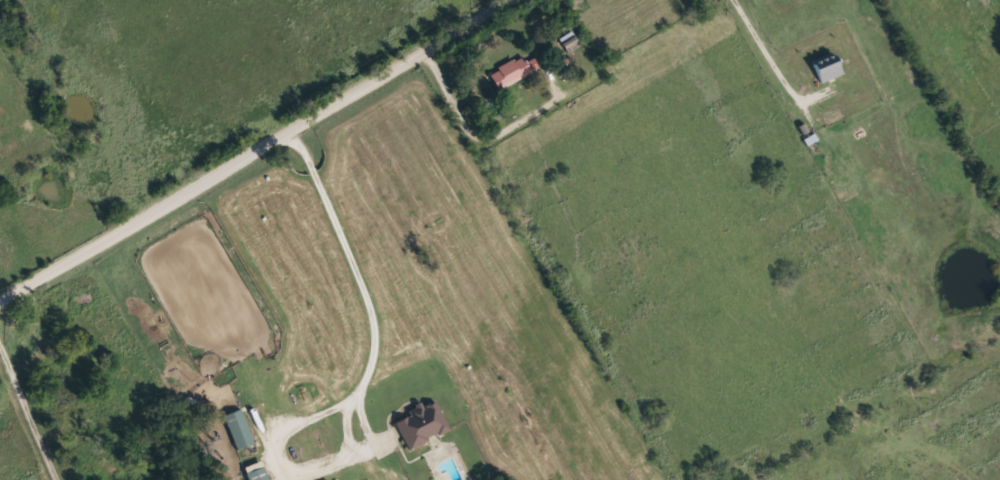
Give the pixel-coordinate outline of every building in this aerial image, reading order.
[(569,50),(559,40),(569,30),(579,40),(569,50)] [(819,82),(811,61),(838,52),(845,73),(819,82)] [(489,73),(521,54),(525,61),(535,55),(541,65),(499,90),(489,73)] [(393,421),(407,415),(405,412),(434,399),(448,429),(407,449),(393,421)] [(224,415),(240,408),(254,442),(238,449),(224,415)] [(262,460),(269,479),(247,479),(242,467),(262,460)]
